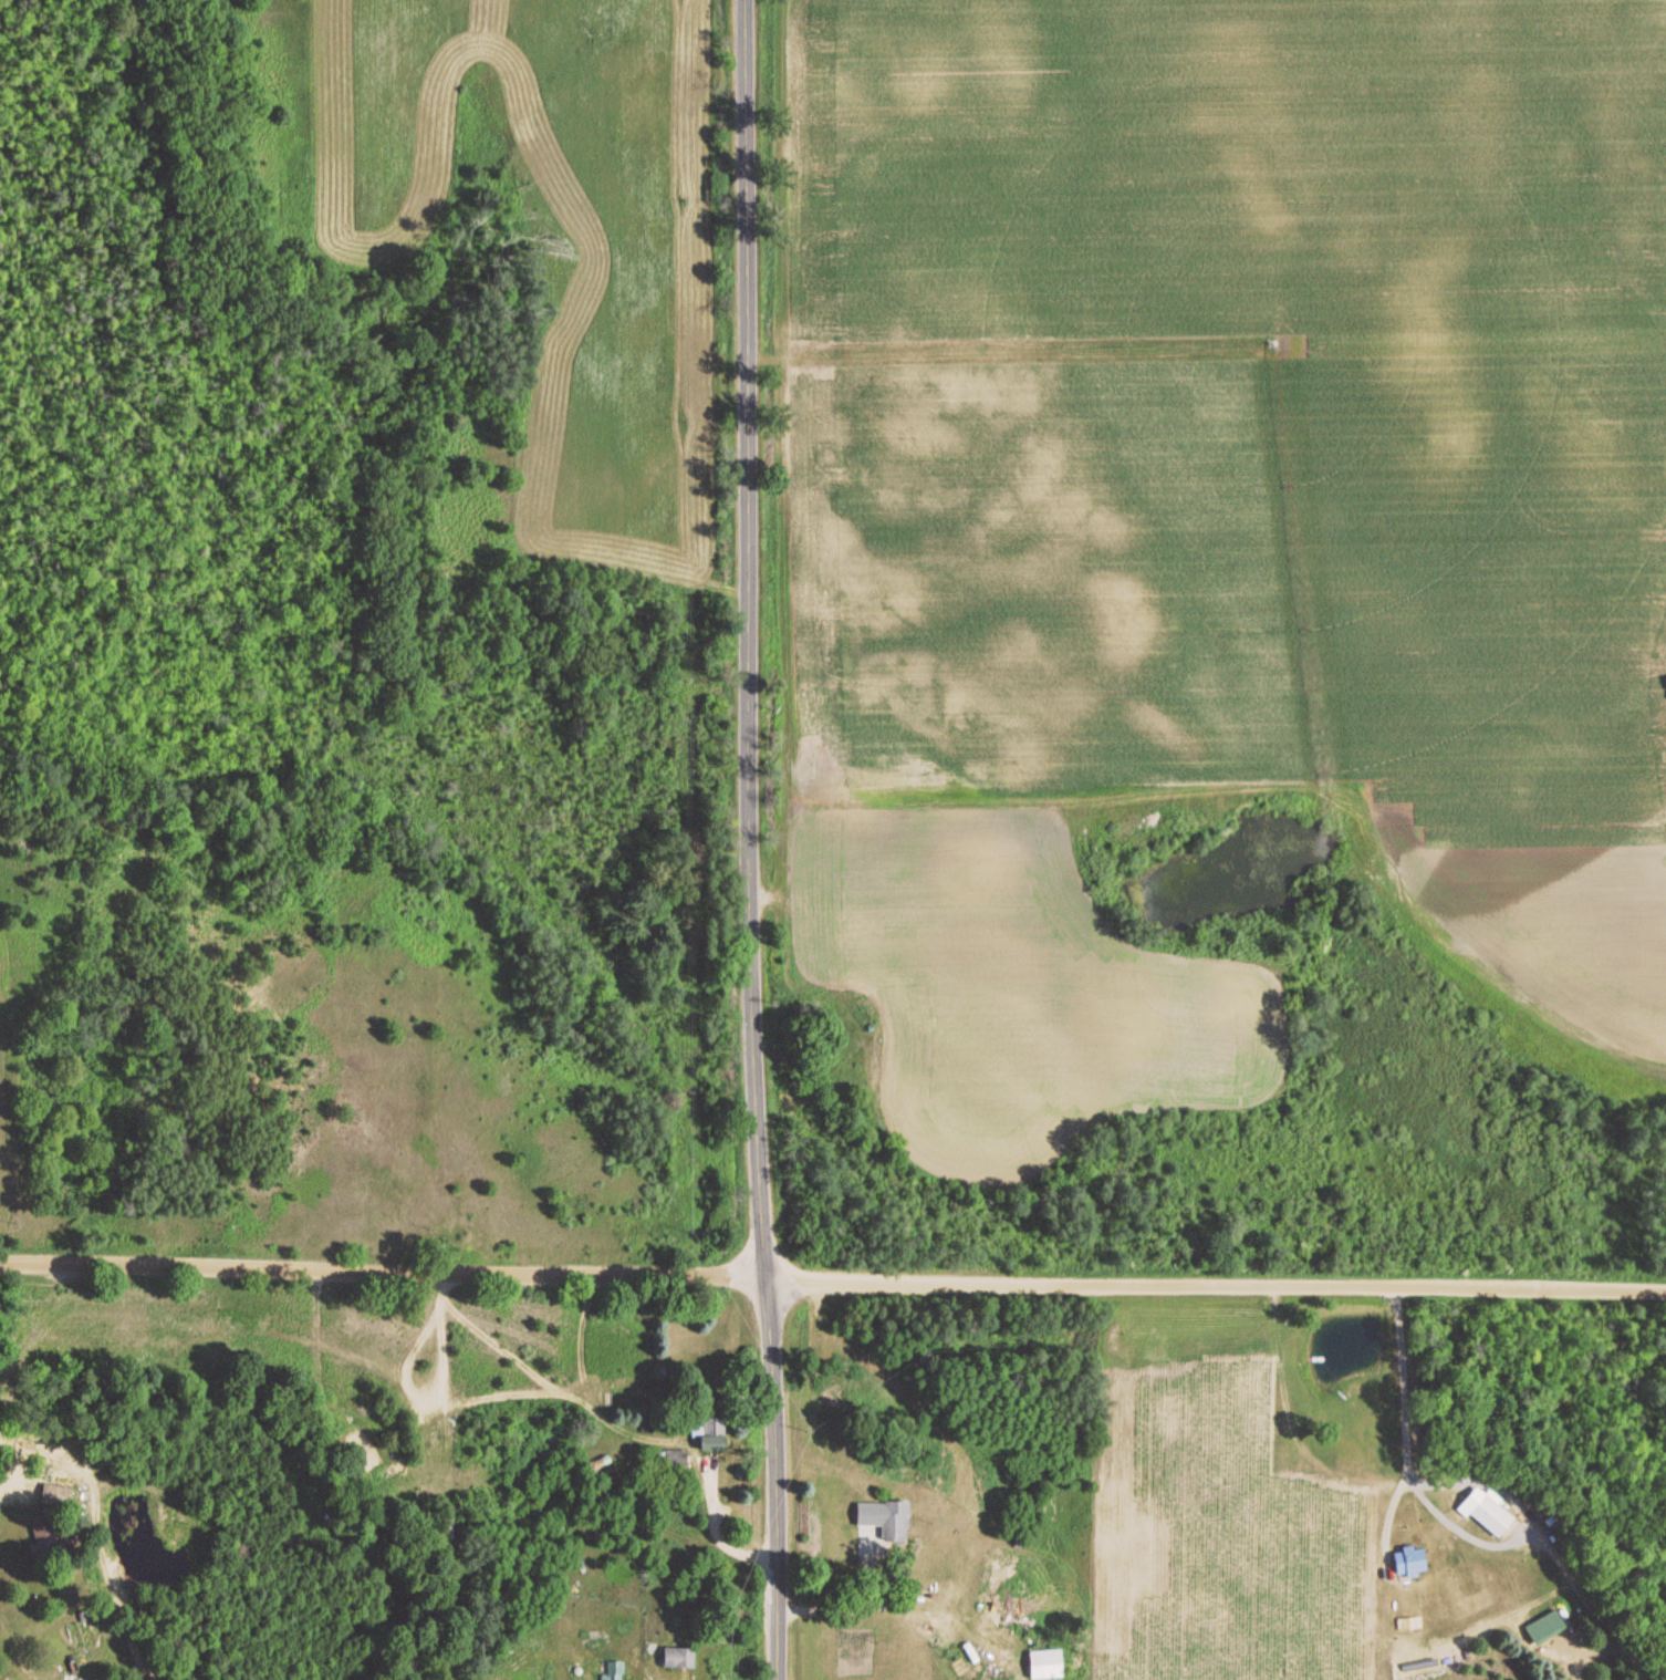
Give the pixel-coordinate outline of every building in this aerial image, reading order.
[(690,1418),(690,1450),(728,1450),(728,1418),(690,1418)] [(654,1452),(654,1469),(680,1469),(680,1452),(654,1452)] [(43,1505),(73,1508),(75,1486),(45,1484),(43,1505)] [(1495,1542),(1512,1523),(1480,1493),(1463,1513),(1495,1542)] [(850,1503),(850,1526),(875,1525),(875,1542),(902,1542),(902,1502),(850,1503)] [(35,1518),(36,1554),(63,1554),(62,1517),(35,1518)] [(1417,1548),(1408,1549),(1410,1572),(1420,1571),(1417,1548)] [(1408,1631),(1407,1620),(1395,1621),(1396,1631),(1408,1631)] [(693,1670),(693,1650),(655,1650),(655,1670),(693,1670)] [(1022,1676),(1050,1676),(1050,1652),(1022,1652),(1022,1676)]
